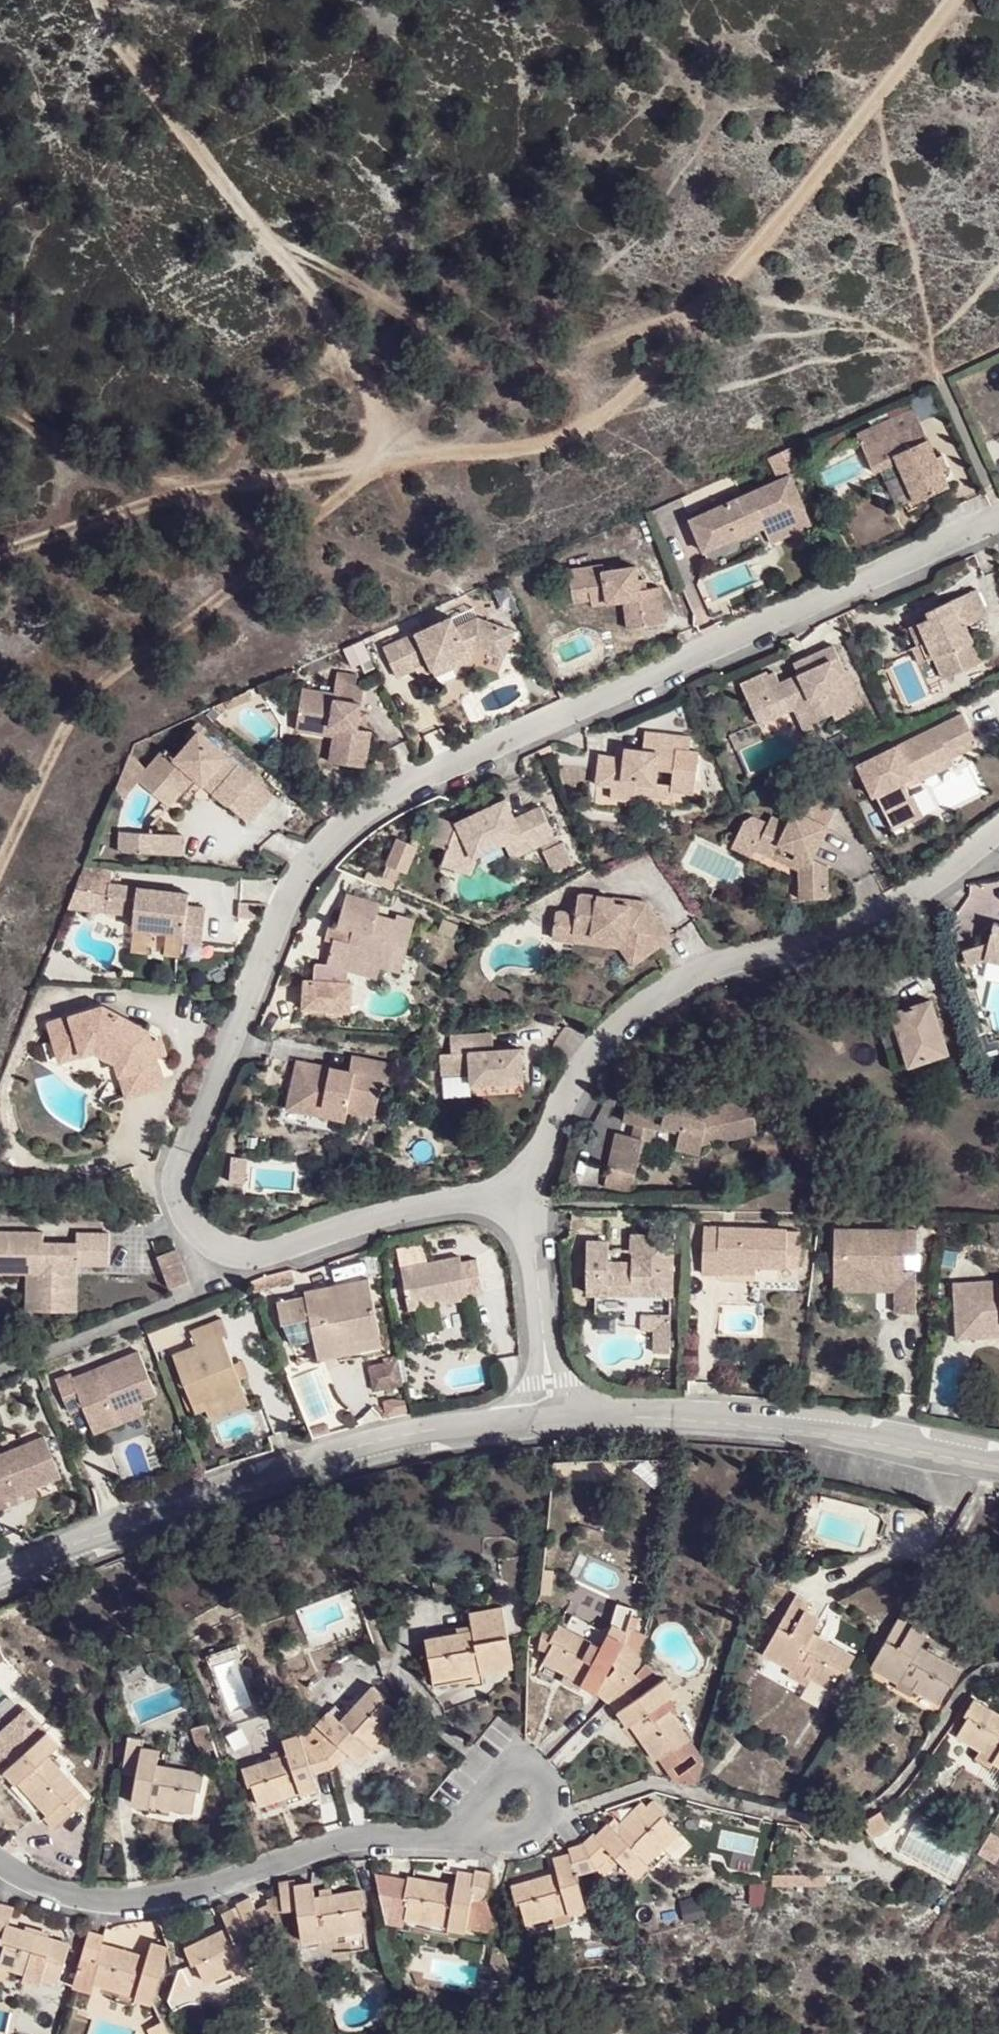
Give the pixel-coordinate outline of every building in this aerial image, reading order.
[(905,427),(911,441),(922,436),(909,407),(899,412),(905,427)] [(854,432),(860,447),(905,427),(899,412),(854,432)] [(943,485),(935,468),(930,455),(922,436),(911,441),(905,427),(860,447),(870,470),(893,460),(912,500),(943,485)] [(930,455),(935,468),(944,465),(938,451),(930,455)] [(698,548),(733,533),(728,523),(751,514),(755,523),(762,540),(805,521),(783,473),(684,518),(698,548)] [(728,523),(733,533),(755,523),(751,514),(728,523)] [(597,562),(561,568),(564,590),(581,588),(583,599),(582,605),(616,600),(618,614),(635,612),(638,626),(659,623),(652,586),(640,587),(632,589),(630,578),(628,564),(598,569),(597,562)] [(639,577),(630,578),(632,589),(640,587),(639,577)] [(566,600),(583,599),(581,588),(564,590),(566,600)] [(923,645),(930,661),(939,682),(977,665),(961,627),(982,618),(971,591),(929,610),(933,617),(923,622),(905,630),(913,649),(915,649),(923,645)] [(933,617),(929,610),(920,613),(923,622),(933,617)] [(621,629),(638,626),(635,612),(618,614),(621,629)] [(438,664),(460,654),(472,649),(495,656),(505,628),(471,617),(449,628),(445,618),(410,634),(421,659),(432,654),(438,664)] [(406,665),(421,659),(410,634),(396,641),(406,665)] [(406,665),(396,641),(378,649),(390,678),(409,670),(406,665)] [(921,664),(930,661),(923,645),(915,649),(921,664)] [(794,704),(802,724),(824,714),(829,721),(846,714),(831,676),(836,673),(826,649),(798,660),(802,669),(788,675),(755,690),(767,716),(785,708),(794,704)] [(464,661),(460,654),(438,664),(432,654),(421,659),(429,677),(464,661)] [(802,669),(798,660),(784,666),(788,675),(802,669)] [(290,690),(284,723),(325,728),(323,738),(321,762),(355,767),(361,731),(348,729),(354,687),(346,686),(347,677),(328,674),(325,696),(290,690)] [(751,723),(767,716),(755,690),(739,698),(751,723)] [(235,695),(213,706),(214,713),(236,702),(235,695)] [(794,728),(802,724),(794,704),(785,708),(794,728)] [(942,748),(970,736),(960,714),(855,764),(869,796),(873,795),(890,830),(919,816),(909,794),(906,796),(901,785),(898,779),(946,755),(942,748)] [(325,728),(284,723),(283,732),(323,738),(325,728)] [(156,748),(138,770),(168,796),(185,777),(195,785),(202,779),(210,787),(204,794),(242,824),(267,794),(191,731),(167,758),(156,748)] [(667,774),(665,791),(685,795),(693,753),(685,751),(687,739),(643,732),(638,752),(622,750),(619,766),(608,765),(604,786),(601,798),(626,802),(629,792),(631,782),(647,785),(651,771),(667,774)] [(974,742),(970,736),(942,748),(946,755),(974,742)] [(619,766),(622,750),(609,748),(608,758),(596,756),(589,783),(604,786),(608,765),(619,766)] [(898,779),(901,785),(949,762),(946,755),(898,779)] [(161,806),(168,796),(138,770),(123,756),(108,793),(116,799),(132,780),(161,806)] [(664,797),(665,791),(667,774),(651,771),(647,785),(631,782),(629,792),(664,797)] [(178,806),(195,785),(185,777),(168,796),(178,806)] [(202,779),(195,785),(204,794),(210,787),(202,779)] [(795,890),(824,887),(822,864),(805,856),(826,808),(796,795),(784,824),(766,816),(749,852),(768,860),(770,853),(775,846),(793,854),(789,862),(792,871),(793,871),(795,890)] [(517,838),(524,854),(549,843),(535,811),(510,821),(501,802),(452,823),(438,817),(427,842),(441,848),(435,864),(452,869),(460,851),(466,853),(469,860),(501,846),(517,838)] [(753,842),(762,824),(749,818),(738,823),(733,833),(753,842)] [(173,836),(112,833),(111,853),(172,856),(173,836)] [(753,842),(733,833),(726,850),(746,859),(749,852),(753,842)] [(507,861),(524,854),(517,838),(501,846),(507,861)] [(385,869),(408,876),(417,846),(394,839),(385,869)] [(537,848),(540,854),(558,846),(556,840),(549,843),(537,848)] [(558,846),(540,854),(549,875),(573,865),(563,844),(558,846)] [(460,851),(452,869),(464,873),(469,860),(466,853),(460,851)] [(768,860),(792,871),(789,862),(789,861),(770,853),(768,860)] [(99,888),(102,867),(80,865),(57,923),(122,932),(123,921),(95,916),(99,888)] [(824,896),(824,887),(795,890),(797,899),(824,896)] [(196,926),(177,924),(173,924),(172,930),(166,928),(170,896),(99,888),(95,916),(123,921),(122,932),(120,945),(169,952),(168,959),(191,961),(196,926)] [(321,967),(340,972),(360,959),(375,961),(398,967),(411,921),(394,916),(391,923),(372,917),(375,904),(338,895),(330,921),(326,944),(321,967)] [(570,897),(568,914),(566,931),(619,940),(633,960),(666,938),(640,903),(577,895),(570,897)] [(173,924),(177,924),(181,898),(170,896),(166,928),(172,930),(173,924)] [(566,931),(568,914),(546,909),(542,938),(610,949),(623,967),(633,960),(619,940),(566,931)] [(318,942),(326,944),(330,921),(323,921),(318,942)] [(967,963),(984,958),(998,962),(998,923),(994,921),(989,940),(962,949),(967,963)] [(360,959),(340,972),(369,979),(375,961),(360,959)] [(310,966),(309,983),(316,983),(321,967),(310,966)] [(341,973),(321,967),(316,983),(309,983),(298,985),(299,1013),(341,1013),(341,985),(341,973)] [(892,1011),(895,1020),(937,1019),(931,998),(892,1011)] [(100,1007),(46,1023),(56,1054),(93,1042),(122,1055),(133,1092),(162,1084),(146,1032),(100,1007)] [(937,1019),(895,1020),(908,1063),(947,1050),(937,1019)] [(476,1052),(488,1052),(488,1035),(474,1036),(476,1052)] [(447,1056),(435,1057),(437,1078),(466,1075),(467,1087),(518,1084),(516,1051),(488,1052),(476,1052),(474,1036),(445,1037),(447,1056)] [(123,1095),(133,1092),(122,1055),(93,1042),(56,1054),(60,1064),(95,1053),(114,1065),(123,1095)] [(316,1108),(314,1119),(341,1126),(344,1113),(367,1119),(375,1084),(381,1085),(385,1068),(346,1059),(342,1075),(291,1062),(286,1082),(303,1087),(298,1104),(316,1108)] [(281,1111),(314,1119),(316,1108),(298,1104),(303,1087),(286,1082),(281,1111)] [(644,1109),(642,1124),(658,1127),(661,1120),(677,1123),(674,1147),(695,1150),(697,1140),(698,1136),(712,1133),(714,1137),(737,1132),(734,1122),(749,1119),(745,1096),(704,1105),(662,1096),(660,1111),(644,1109)] [(624,1097),(620,1120),(642,1124),(644,1109),(645,1102),(624,1097)] [(734,1122),(737,1132),(752,1130),(749,1119),(734,1122)] [(640,1135),(613,1131),(608,1165),(635,1169),(640,1135)] [(240,1161),(230,1160),(228,1185),(238,1186),(240,1161)] [(717,1273),(718,1270),(718,1262),(769,1265),(786,1266),(786,1253),(796,1254),(798,1229),(703,1224),(700,1272),(717,1273)] [(917,1313),(918,1271),(905,1271),(905,1253),(918,1254),(918,1231),(836,1231),(834,1284),(857,1283),(858,1275),(897,1275),(896,1293),(896,1313),(917,1313)] [(69,1289),(63,1288),(63,1266),(70,1267),(101,1268),(102,1236),(71,1235),(71,1246),(37,1246),(38,1235),(0,1234),(0,1269),(26,1269),(25,1314),(69,1315),(69,1289)] [(612,1279),(611,1293),(670,1293),(671,1235),(630,1235),(628,1271),(605,1270),(606,1239),(584,1239),(583,1279),(612,1279)] [(150,1256),(160,1289),(178,1283),(167,1251),(150,1256)] [(905,1271),(918,1271),(918,1254),(905,1253),(905,1271)] [(413,1261),(399,1289),(402,1308),(461,1297),(459,1291),(475,1287),(469,1257),(453,1260),(452,1254),(413,1261)] [(394,1265),(399,1289),(413,1261),(394,1265)] [(718,1262),(718,1270),(769,1271),(769,1265),(718,1262)] [(25,1314),(26,1269),(0,1269),(0,1276),(17,1276),(17,1314),(25,1314)] [(273,1325),(273,1327),(302,1313),(302,1307),(365,1294),(360,1273),(315,1286),(316,1292),(308,1294),(306,1289),(267,1300),(273,1325)] [(857,1283),(834,1284),(834,1291),(896,1293),(897,1275),(858,1275),(857,1283)] [(583,1292),(611,1293),(612,1279),(583,1279),(583,1292)] [(959,1323),(998,1322),(998,1279),(957,1281),(959,1323)] [(302,1313),(273,1327),(279,1341),(303,1337),(307,1359),(347,1351),(350,1359),(376,1353),(368,1309),(365,1294),(302,1307),(302,1313)] [(384,1352),(379,1326),(376,1307),(368,1309),(376,1353),(384,1352)] [(667,1313),(637,1313),(637,1329),(651,1330),(650,1351),(666,1352),(667,1313)] [(165,1357),(173,1377),(222,1352),(217,1338),(223,1335),(217,1319),(183,1332),(189,1347),(165,1357)] [(959,1323),(959,1334),(998,1333),(998,1322),(959,1323)] [(150,1391),(149,1388),(152,1387),(138,1350),(68,1375),(66,1371),(50,1377),(63,1410),(79,1405),(90,1430),(116,1420),(110,1406),(137,1395),(150,1391)] [(222,1352),(173,1377),(187,1414),(200,1408),(238,1395),(233,1380),(227,1364),(222,1352)] [(238,1360),(227,1364),(233,1380),(243,1376),(238,1360)] [(390,1361),(361,1367),(366,1391),(395,1386),(390,1361)] [(142,1411),(137,1395),(110,1406),(116,1420),(142,1411)] [(242,1405),(238,1395),(200,1408),(204,1420),(242,1405)] [(29,1484),(53,1474),(37,1434),(0,1449),(0,1496),(29,1484)] [(32,1492),(29,1484),(0,1496),(0,1504),(32,1492)] [(856,1657),(828,1640),(820,1635),(814,1632),(821,1618),(806,1610),(811,1601),(799,1594),(764,1654),(792,1670),(788,1674),(807,1686),(812,1677),(833,1690),(843,1670),(847,1673),(856,1657)] [(554,1642),(544,1662),(567,1672),(562,1682),(579,1690),(582,1684),(596,1691),(607,1701),(634,1672),(643,1662),(644,1656),(626,1641),(636,1608),(619,1603),(609,1633),(602,1647),(559,1625),(550,1641),(554,1642)] [(435,1678),(465,1673),(464,1661),(472,1660),(471,1650),(477,1648),(481,1670),(481,1673),(514,1666),(503,1605),(471,1610),(473,1625),(474,1631),(457,1634),(426,1639),(435,1678)] [(920,1614),(907,1606),(872,1666),(900,1682),(902,1679),(911,1662),(918,1666),(914,1673),(920,1677),(915,1687),(940,1702),(951,1683),(954,1684),(962,1671),(921,1646),(929,1633),(914,1624),(920,1614)] [(456,1627),(457,1634),(474,1631),(473,1625),(456,1627)] [(820,1635),(828,1640),(831,1635),(823,1630),(820,1635)] [(464,1661),(465,1673),(481,1670),(477,1648),(471,1650),(472,1660),(464,1661)] [(902,1679),(915,1687),(920,1677),(914,1673),(918,1666),(911,1662),(902,1679)] [(634,1672),(607,1701),(611,1705),(618,1713),(627,1725),(630,1723),(648,1711),(652,1716),(644,1721),(649,1729),(638,1736),(656,1761),(662,1757),(670,1769),(698,1750),(665,1703),(678,1694),(667,1677),(648,1690),(643,1686),(646,1683),(634,1672)] [(309,1731),(333,1766),(347,1752),(358,1763),(372,1750),(368,1747),(360,1739),(354,1734),(359,1728),(364,1734),(371,1727),(380,1735),(399,1716),(384,1702),(386,1700),(373,1687),(340,1721),(329,1711),(309,1731)] [(998,1763),(998,1716),(973,1701),(964,1715),(969,1717),(957,1736),(979,1749),(975,1757),(989,1766),(992,1759),(998,1763)] [(7,1767),(45,1733),(25,1710),(12,1721),(22,1732),(0,1752),(0,1759),(7,1767)] [(630,1723),(638,1736),(649,1729),(644,1721),(652,1716),(648,1711),(630,1723)] [(368,1747),(380,1735),(371,1727),(364,1734),(360,1739),(368,1747)] [(252,1786),(259,1806),(286,1797),(282,1785),(289,1782),(286,1774),(292,1772),(295,1781),(299,1793),(300,1795),(317,1789),(313,1773),(333,1766),(309,1731),(282,1740),(287,1755),(242,1769),(248,1787),(252,1786)] [(15,1785),(18,1782),(33,1768),(39,1775),(33,1781),(37,1785),(28,1794),(47,1815),(43,1818),(54,1830),(82,1802),(75,1795),(78,1791),(47,1756),(59,1745),(47,1732),(3,1771),(15,1785)] [(148,1806),(149,1803),(150,1791),(152,1782),(160,1783),(159,1793),(166,1794),(165,1806),(193,1812),(198,1791),(200,1792),(204,1775),(157,1764),(159,1751),(142,1747),(145,1738),(128,1734),(121,1770),(136,1774),(131,1803),(148,1806)] [(679,1782),(699,1787),(706,1762),(698,1750),(670,1769),(679,1782)] [(33,1768),(18,1782),(28,1794),(37,1785),(33,1781),(39,1775),(33,1768)] [(282,1785),(286,1797),(299,1793),(295,1781),(289,1782),(282,1785)] [(150,1791),(149,1803),(165,1806),(166,1794),(159,1793),(150,1791)] [(595,1832),(585,1843),(598,1868),(603,1876),(604,1877),(620,1861),(636,1876),(649,1864),(646,1862),(630,1845),(635,1840),(642,1848),(649,1841),(658,1851),(678,1831),(664,1816),(667,1813),(654,1801),(619,1833),(610,1824),(597,1835),(595,1832)] [(889,1824),(881,1808),(868,1816),(861,1818),(868,1834),(889,1824)] [(991,1830),(978,1851),(993,1860),(998,1849),(998,1835),(991,1830)] [(646,1862),(658,1851),(649,1841),(642,1848),(635,1840),(630,1845),(646,1862)] [(585,1843),(570,1848),(571,1853),(555,1858),(559,1873),(513,1885),(518,1903),(521,1902),(527,1922),(555,1914),(552,1901),(558,1899),(557,1892),(564,1889),(569,1909),(570,1912),(587,1908),(578,1874),(598,1868),(585,1843)] [(456,1885),(409,1878),(405,1896),(410,1897),(406,1916),(435,1922),(437,1909),(445,1910),(446,1901),(454,1902),(450,1927),(467,1930),(467,1928),(499,1933),(487,1899),(492,1872),(477,1869),(476,1874),(458,1871),(456,1885)] [(282,1896),(268,1898),(269,1903),(273,1912),(299,1908),(303,1940),(321,1937),(321,1934),(317,1912),(324,1911),(326,1922),(334,1922),(335,1932),(365,1927),(362,1907),(366,1907),(363,1891),(314,1897),(313,1883),(295,1886),(295,1882),(280,1885),(282,1896)] [(552,1901),(555,1914),(569,1909),(564,1889),(557,1892),(558,1899),(552,1901)] [(274,1916),(273,1912),(269,1903),(257,1909),(251,1896),(237,1901),(239,1906),(224,1914),(230,1927),(186,1948),(193,1965),(198,1963),(207,1981),(233,1969),(229,1958),(235,1955),(231,1946),(238,1943),(242,1952),(247,1963),(249,1965),(264,1958),(249,1928),(274,1916)] [(437,1909),(435,1922),(450,1924),(454,1902),(446,1901),(445,1910),(437,1909)] [(2,1951),(0,1959),(0,1963),(27,1972),(25,1979),(45,1986),(47,1979),(58,1982),(69,1945),(49,1938),(24,1929),(8,1923),(12,1909),(0,1905),(0,1951),(2,1951)] [(321,1934),(335,1932),(334,1922),(326,1922),(324,1911),(317,1912),(321,1934)] [(26,1924),(24,1929),(49,1938),(50,1931),(26,1924)] [(152,2003),(169,1947),(152,1943),(148,1957),(102,1943),(106,1935),(90,1931),(81,1958),(74,1983),(93,1989),(95,1982),(122,1990),(119,2000),(133,2004),(134,1998),(152,2003)] [(229,1958),(233,1969),(247,1963),(242,1952),(235,1955),(229,1958)] [(178,1971),(169,1999),(181,1993),(179,1989),(190,1983),(183,1969),(178,1971)]
